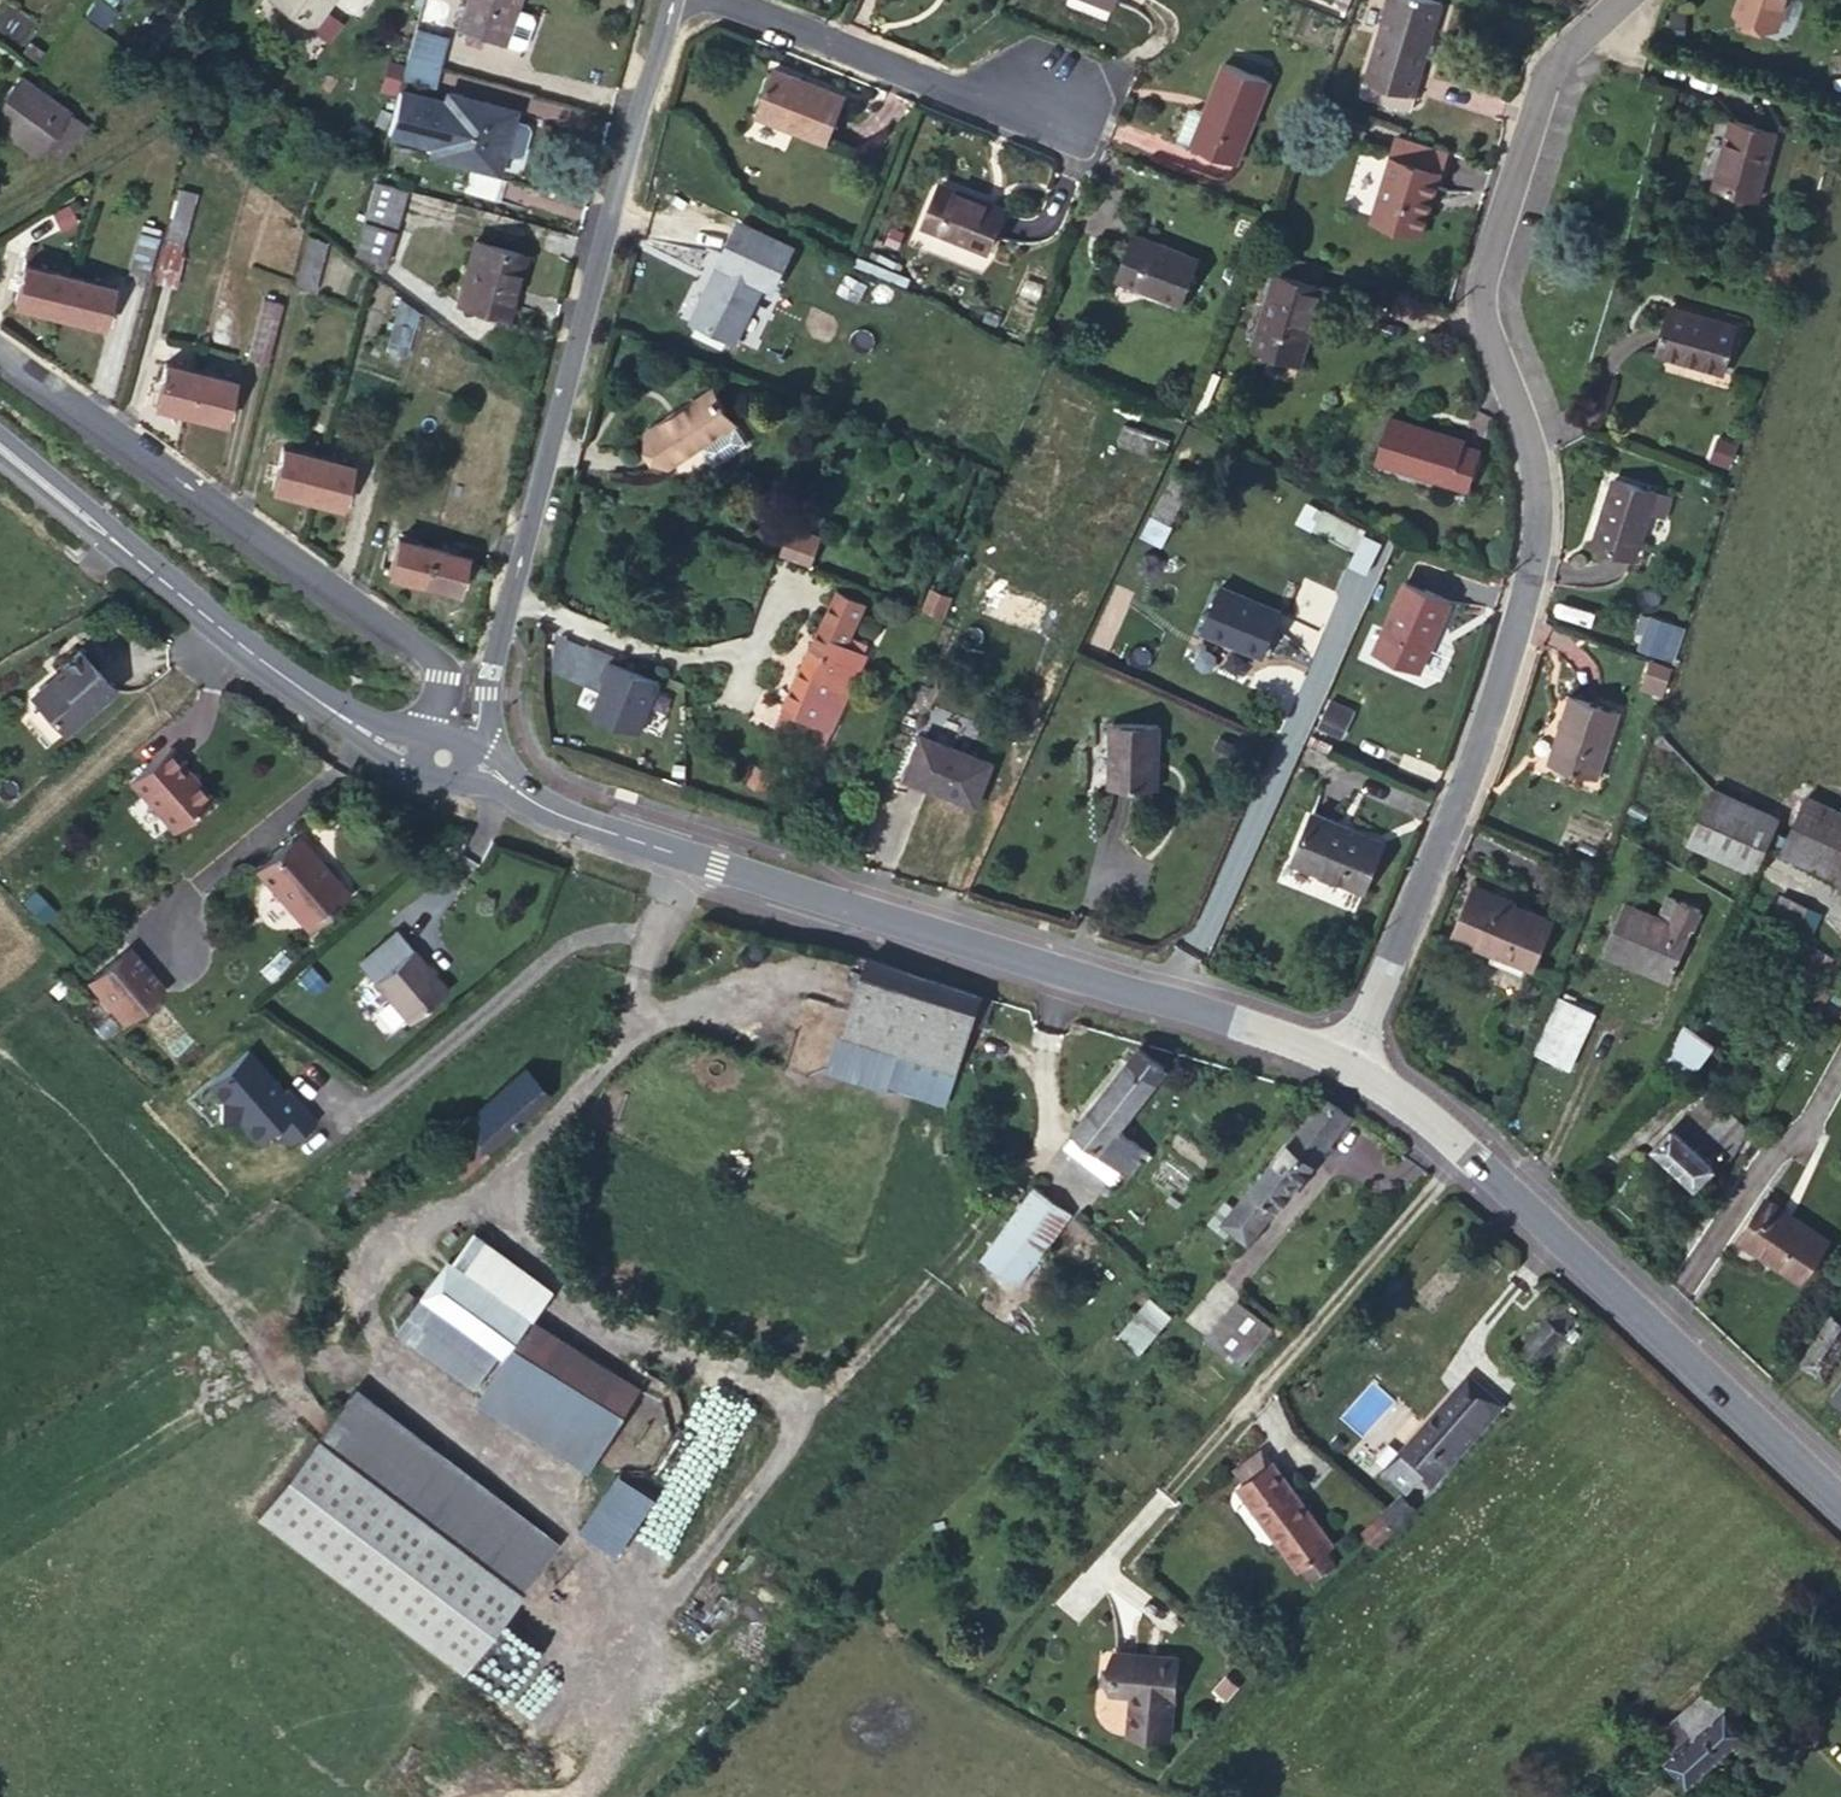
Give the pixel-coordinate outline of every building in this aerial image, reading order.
[(39,23),(8,0),(6,0),(0,8),(0,35),(19,49),(39,23)] [(309,27),(310,26),(321,12),(324,14),(325,12),(334,0),(273,0),(309,27)] [(517,0),(468,0),(458,28),(467,31),(464,39),(480,45),(483,36),(519,48),(521,52),(527,48),(525,46),(534,20),(537,19),(534,13),(531,14),(514,8),(517,0)] [(1347,10),(1351,0),(1337,0),(1334,6),(1347,10)] [(1414,96),(1442,1),(1438,0),(1390,0),(1366,82),(1367,82),(1413,96),(1414,96)] [(1778,27),(1787,0),(1740,0),(1736,12),(1778,27)] [(324,14),(321,12),(310,26),(328,39),(340,23),(325,12),(324,14)] [(448,37),(415,28),(408,58),(441,67),(448,37)] [(37,61),(43,52),(30,43),(23,51),(37,61)] [(441,67),(408,58),(402,77),(436,86),(441,67)] [(1196,146),(1237,163),(1270,82),(1224,63),(1211,98),(1215,101),(1196,146)] [(827,144),(846,97),(774,69),(755,116),(827,144)] [(20,76),(0,101),(0,121),(8,127),(5,131),(38,156),(42,150),(58,162),(85,126),(51,100),(48,105),(38,97),(42,92),(20,76)] [(1413,96),(1367,82),(1363,96),(1409,109),(1413,96)] [(447,103),(398,90),(387,134),(434,146),(432,155),(472,165),(496,172),(502,152),(518,157),(523,153),(530,130),(526,123),(511,119),(513,111),(467,99),(465,108),(447,103)] [(449,94),(447,103),(465,108),(467,99),(449,94)] [(1215,101),(1211,98),(1192,145),(1196,146),(1215,101)] [(1714,187),(1758,199),(1776,131),(1732,120),(1714,187)] [(1447,151),(1398,136),(1372,219),(1421,234),(1447,151)] [(496,172),(472,165),(465,192),(495,201),(501,179),(496,172)] [(405,190),(374,182),(363,222),(369,224),(358,256),(375,262),(373,268),(380,271),(383,264),(384,264),(405,190)] [(987,203),(941,185),(924,225),(988,251),(1002,216),(985,209),(987,203)] [(179,191),(166,239),(184,244),(181,251),(205,259),(215,231),(222,232),(226,216),(223,215),(220,210),(222,202),(179,191)] [(985,209),(1002,216),(1004,211),(987,203),(985,209)] [(790,248),(740,224),(722,262),(723,263),(695,322),(734,341),(763,282),(772,286),(790,248)] [(160,230),(143,225),(128,272),(146,277),(160,230)] [(1182,303),(1199,258),(1134,234),(1116,278),(1182,303)] [(308,235),(294,288),(313,293),(326,243),(308,235)] [(166,239),(155,281),(176,287),(182,260),(202,268),(205,259),(181,251),(184,244),(166,239)] [(523,255),(474,242),(457,303),(506,316),(523,255)] [(1281,254),(1275,272),(1319,285),(1324,267),(1281,254)] [(68,276),(23,264),(13,303),(58,315),(68,276)] [(1253,350),(1300,363),(1311,327),(1315,328),(1321,309),(1325,310),(1332,288),(1319,285),(1275,272),(1253,350)] [(859,303),(867,285),(847,275),(839,292),(859,303)] [(112,288),(68,276),(58,315),(102,327),(112,288)] [(399,298),(385,352),(406,357),(418,312),(399,298)] [(280,304),(263,300),(247,357),(266,362),(280,304)] [(221,302),(211,345),(230,349),(230,330),(235,306),(221,302)] [(1724,373),(1737,326),(1671,307),(1658,354),(1724,373)] [(1321,309),(1315,328),(1320,330),(1325,310),(1321,309)] [(188,414),(199,372),(164,363),(154,405),(188,414)] [(188,414),(223,422),(234,381),(199,372),(188,414)] [(1198,405),(1205,408),(1220,376),(1212,373),(1198,405)] [(749,445),(714,390),(648,432),(669,465),(699,446),(713,468),(749,445)] [(1377,459),(1468,488),(1480,451),(1463,445),(1465,440),(1390,416),(1377,459)] [(1165,456),(1170,439),(1123,425),(1118,442),(1165,456)] [(305,497),(316,456),(282,447),(271,489),(305,497)] [(305,497),(340,507),(351,466),(316,456),(305,497)] [(1177,469),(1154,515),(1170,523),(1193,477),(1177,469)] [(1656,492),(1615,478),(1593,545),(1635,559),(1650,511),(1656,492)] [(1656,492),(1650,511),(1663,515),(1669,496),(1656,492)] [(1299,520),(1349,545),(1357,528),(1307,504),(1299,520)] [(1154,515),(1143,536),(1160,545),(1170,523),(1154,515)] [(810,564),(819,538),(791,528),(782,554),(810,564)] [(1382,542),(1364,533),(1350,563),(1367,572),(1382,542)] [(432,547),(397,538),(388,574),(422,583),(432,547)] [(466,557),(432,547),(422,583),(457,592),(466,557)] [(1375,650),(1420,670),(1450,602),(1405,582),(1375,650)] [(1282,610),(1222,586),(1203,630),(1223,638),(1225,633),(1265,650),(1282,610)] [(862,603),(838,592),(775,727),(822,749),(865,655),(862,654),(865,645),(847,637),(862,603)] [(946,620),(951,599),(931,594),(925,615),(946,620)] [(1078,614),(1062,606),(1054,623),(1069,630),(1078,614)] [(1639,653),(1670,664),(1683,629),(1651,617),(1639,653)] [(1265,650),(1225,633),(1223,638),(1263,655),(1265,650)] [(114,690),(80,651),(61,666),(66,671),(51,683),(45,682),(34,692),(34,699),(63,733),(114,690)] [(663,686),(612,665),(607,678),(611,680),(596,716),(643,735),(663,686)] [(1551,761),(1597,776),(1618,712),(1572,697),(1551,761)] [(1332,700),(1330,705),(1351,715),(1353,710),(1332,700)] [(1330,705),(1320,726),(1341,736),(1351,715),(1330,705)] [(1111,788),(1157,789),(1158,724),(1113,723),(1111,788)] [(1332,744),(1313,735),(1310,742),(1329,751),(1332,744)] [(976,804),(991,764),(923,737),(907,777),(976,804)] [(182,761),(169,745),(130,779),(175,830),(212,798),(180,763),(182,761)] [(765,789),(772,773),(757,766),(750,782),(765,789)] [(1779,817),(1714,788),(1689,842),(1754,872),(1767,845),(1778,819),(1779,817)] [(1808,795),(1794,826),(1782,852),(1781,852),(1840,880),(1840,810),(1808,795)] [(1364,891),(1384,843),(1313,813),(1293,861),(1364,891)] [(1778,819),(1767,845),(1782,852),(1794,826),(1778,819)] [(292,840),(257,870),(307,928),(347,893),(323,865),(317,870),(292,840)] [(1532,968),(1551,922),(1512,905),(1495,898),(1497,894),(1476,886),(1457,930),(1477,938),(1475,943),(1532,968)] [(1495,898),(1512,905),(1513,901),(1497,894),(1495,898)] [(1796,929),(1807,906),(1782,895),(1772,918),(1796,929)] [(1624,904),(1604,951),(1671,980),(1701,910),(1668,896),(1659,919),(1624,904)] [(1477,938),(1457,930),(1455,935),(1475,943),(1477,938)] [(396,931),(359,963),(410,1023),(447,990),(396,931)] [(1799,936),(1787,957),(1836,984),(1840,976),(1840,960),(1799,936)] [(160,993),(125,951),(92,978),(127,1020),(160,993)] [(992,999),(870,957),(844,1035),(902,1054),(892,1085),(945,1103),(972,1023),(983,1027),(992,999)] [(1831,987),(1819,981),(1800,1014),(1812,1020),(1831,987)] [(1539,1053),(1570,1068),(1594,1014),(1563,1000),(1539,1053)] [(1796,1020),(1787,1035),(1800,1042),(1809,1027),(1796,1020)] [(1715,1043),(1684,1022),(1665,1060),(1690,1078),(1715,1043)] [(892,1085),(902,1054),(844,1035),(833,1067),(891,1087),(892,1085)] [(1118,1128),(1166,1067),(1140,1047),(1074,1130),(1075,1132),(1065,1146),(1100,1173),(1110,1158),(1124,1169),(1129,1174),(1147,1150),(1118,1128)] [(470,1117),(494,1144),(548,1094),(524,1068),(470,1117)] [(1708,1090),(1686,1112),(1706,1131),(1727,1109),(1708,1090)] [(1227,1201),(1210,1222),(1226,1234),(1231,1228),(1248,1242),(1351,1115),(1325,1095),(1235,1208),(1227,1201)] [(1724,1173),(1750,1130),(1727,1109),(1706,1131),(1686,1112),(1656,1144),(1697,1183),(1715,1164),(1724,1173)] [(436,1151),(459,1176),(493,1145),(470,1119),(436,1151)] [(1110,1158),(1100,1173),(1112,1183),(1124,1169),(1110,1158)] [(1019,1283),(1070,1213),(1035,1188),(984,1257),(1004,1272),(1017,1282),(1019,1283)] [(1801,1281),(1829,1240),(1766,1197),(1739,1238),(1801,1281)] [(477,1234),(455,1262),(532,1317),(551,1289),(477,1234)] [(455,1262),(450,1258),(425,1295),(501,1351),(504,1353),(505,1354),(531,1318),(532,1317),(455,1262)] [(1036,1294),(1054,1271),(1043,1262),(1025,1286),(1036,1294)] [(1012,1290),(1017,1282),(1004,1272),(998,1281),(1012,1290)] [(1005,1324),(1022,1299),(1011,1291),(993,1318),(1005,1324)] [(501,1351),(425,1295),(401,1328),(477,1384),(501,1351)] [(1171,1315),(1150,1298),(1119,1334),(1140,1352),(1171,1315)] [(1240,1364),(1271,1326),(1238,1299),(1207,1337),(1240,1364)] [(1559,1307),(1523,1349),(1538,1362),(1574,1320),(1559,1307)] [(1800,1364),(1824,1379),(1840,1352),(1840,1323),(1830,1316),(1800,1364)] [(641,1387),(531,1318),(505,1354),(504,1353),(500,1371),(487,1394),(592,1461),(641,1387)] [(1432,1484),(1502,1405),(1469,1376),(1389,1467),(1393,1469),(1393,1472),(1393,1474),(1393,1475),(1393,1476),(1392,1476),(1407,1490),(1421,1474),(1432,1484)] [(1827,1393),(1840,1405),(1840,1377),(1827,1393)] [(353,1391),(316,1438),(518,1593),(554,1545),(353,1391)] [(518,1593),(316,1438),(258,1515),(460,1669),(518,1593)] [(1235,1468),(1245,1482),(1272,1463),(1262,1448),(1235,1468)] [(1324,1548),(1328,1546),(1291,1496),(1296,1492),(1274,1461),(1272,1463),(1245,1482),(1243,1484),(1257,1504),(1254,1506),(1298,1567),(1302,1564),(1324,1548)] [(1402,1494),(1383,1513),(1397,1526),(1415,1507),(1402,1494)] [(1397,1526),(1383,1513),(1364,1532),(1377,1546),(1397,1526)] [(1324,1548),(1302,1564),(1313,1579),(1335,1563),(1324,1548)] [(1130,1730),(1170,1732),(1172,1697),(1174,1697),(1176,1656),(1113,1652),(1111,1693),(1132,1695),(1130,1730)] [(1688,1784),(1750,1729),(1727,1705),(1711,1686),(1660,1732),(1675,1751),(1665,1760),(1688,1784)]
